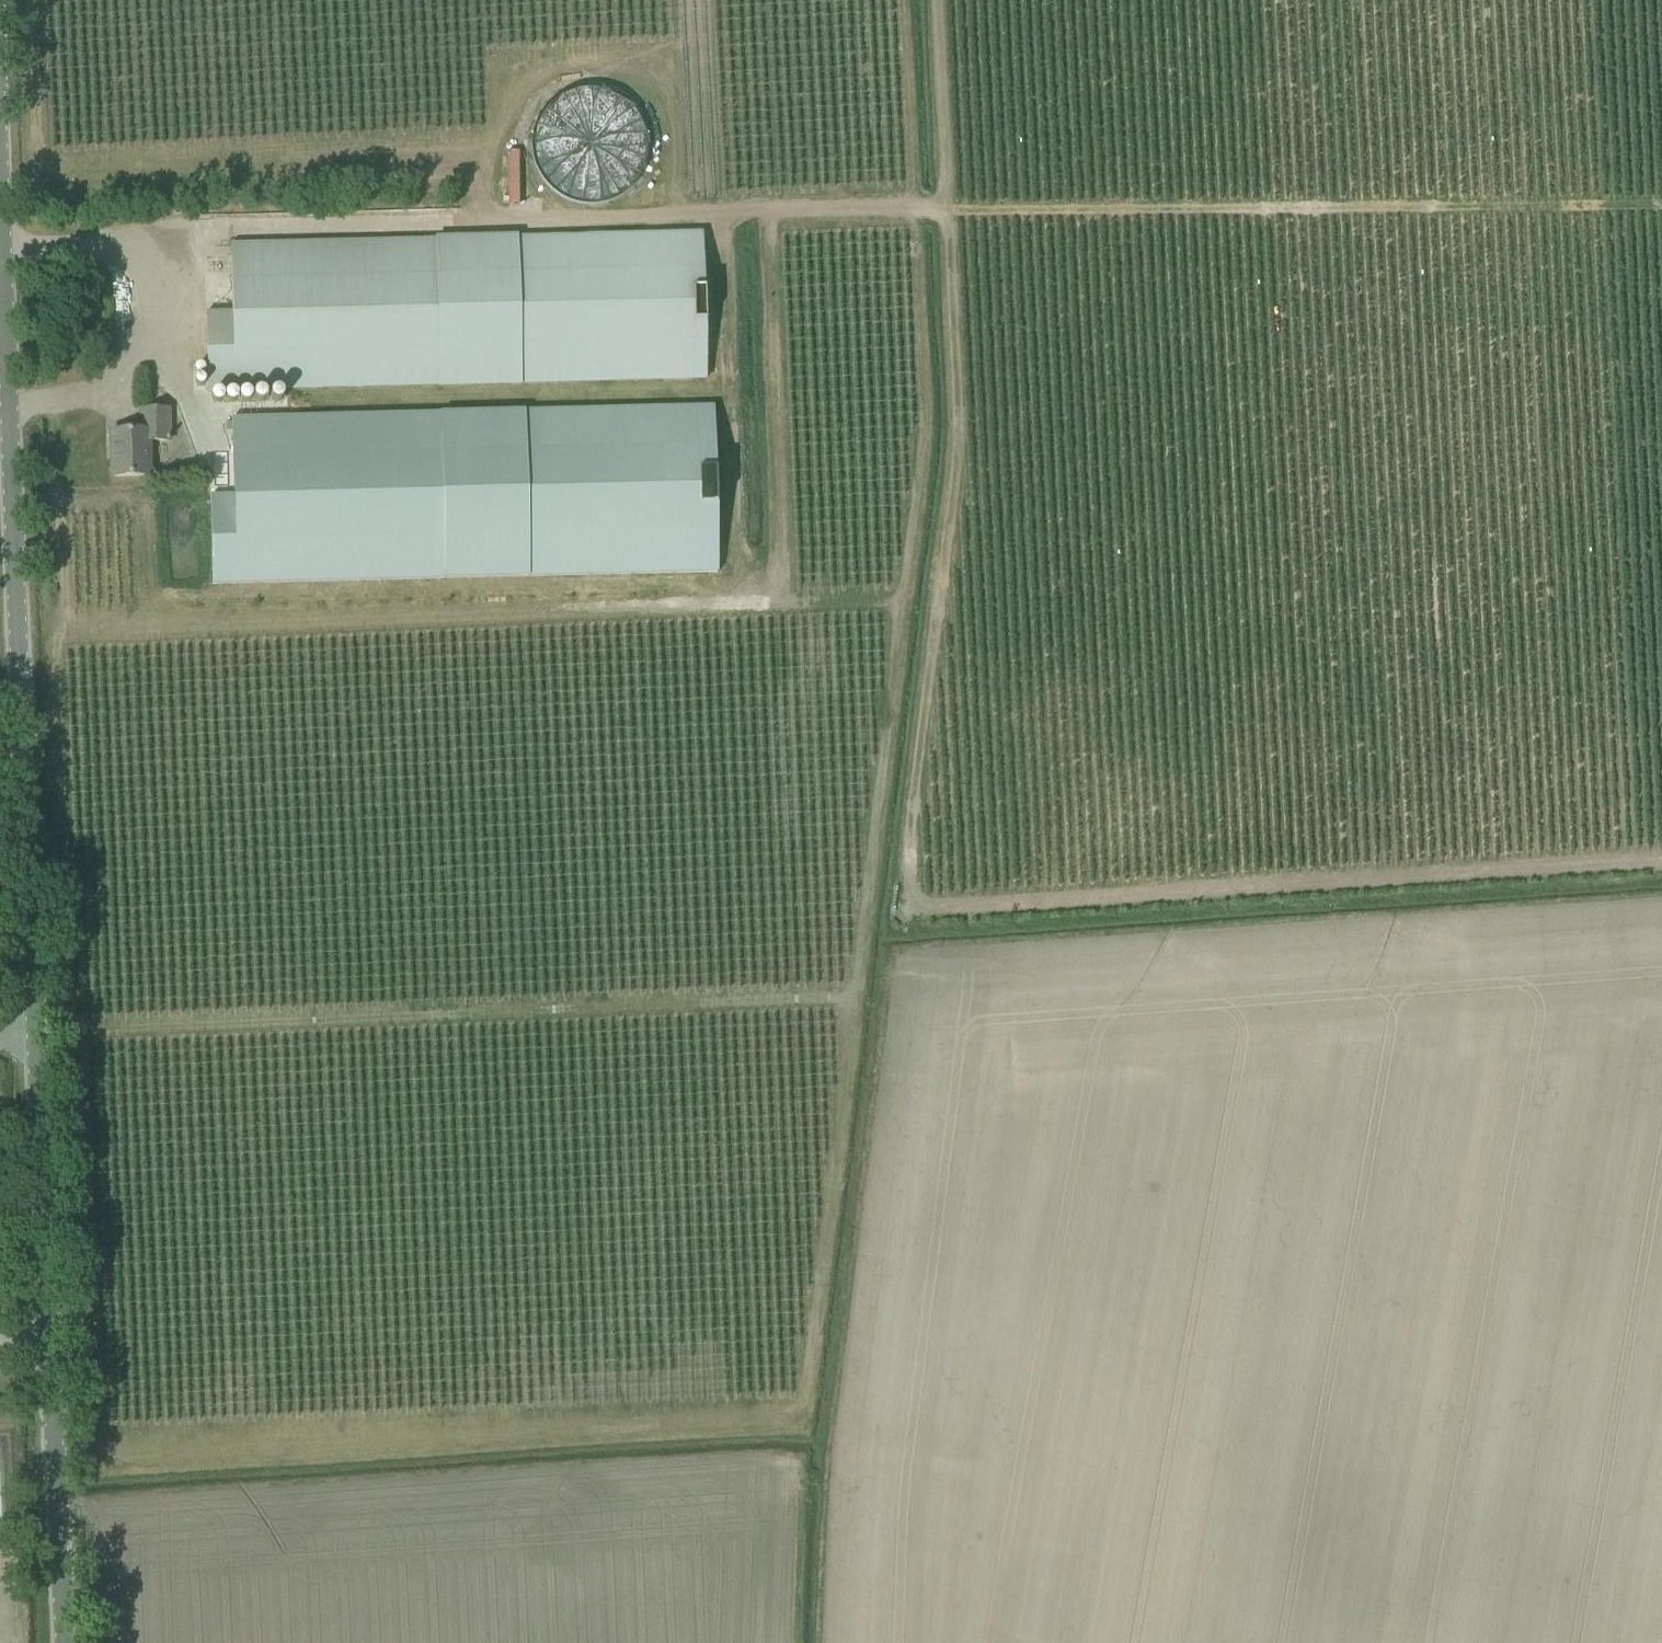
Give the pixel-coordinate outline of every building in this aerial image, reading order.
[(541,88),(533,190),(641,199),(649,96),(541,88)] [(706,379),(703,235),(230,246),(232,313),(205,314),(207,391),(706,379)] [(717,573),(713,407),(231,419),(233,496),(210,497),(212,585),(717,573)] [(111,433),(113,478),(150,477),(149,442),(172,441),(171,411),(140,411),(141,432),(111,433)]
